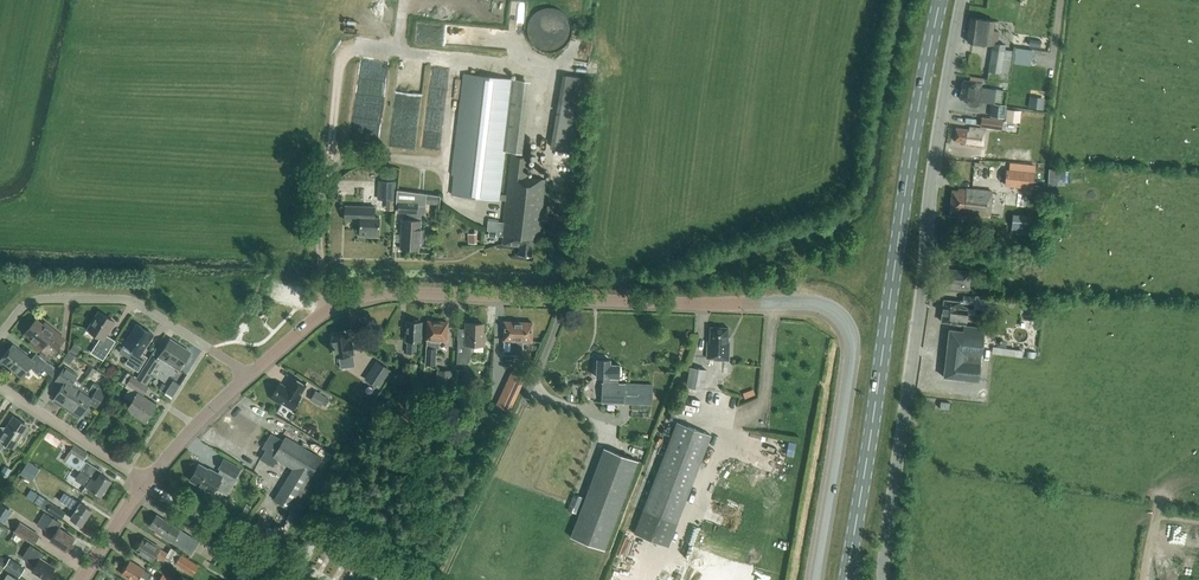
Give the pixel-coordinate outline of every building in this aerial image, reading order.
[(538,7),(534,47),(570,51),(574,10),(538,7)] [(999,31),(993,30),(994,21),(971,17),(967,41),(993,45),(988,79),(1009,82),(1014,50),(1005,49),(1006,44),(997,43),(999,31)] [(1031,66),(1033,50),(1014,48),(1012,63),(1031,66)] [(567,73),(555,147),(580,151),(592,77),(567,73)] [(531,256),(533,239),(538,240),(545,180),(526,178),(529,155),(516,154),(525,81),(466,74),(452,194),(499,200),(499,199),(506,200),(503,222),(488,220),(487,231),(489,231),(489,233),(488,232),(488,235),(489,235),(489,237),(496,237),(496,235),(503,236),(502,244),(519,246),(518,255),(531,256)] [(1003,91),(995,89),(981,87),(981,83),(976,82),(962,80),(960,99),(968,100),(967,103),(969,106),(976,107),(978,105),(979,101),(991,102),(989,116),(1004,118),(1006,105),(1001,104),(1003,91)] [(1027,108),(1041,110),(1043,98),(1029,96),(1027,108)] [(1020,122),(1021,110),(1006,109),(1005,121),(1020,122)] [(1001,130),(1003,120),(981,117),(980,127),(1001,130)] [(983,147),(985,129),(969,127),(969,129),(956,127),(954,141),(963,142),(963,144),(983,147)] [(1005,179),(1006,170),(973,167),(972,180),(989,181),(1005,179)] [(1005,179),(1004,184),(1032,188),(1034,171),(1006,168),(1006,170),(1005,179)] [(395,200),(396,181),(379,180),(378,199),(395,200)] [(989,217),(992,191),(957,188),(957,190),(951,189),(949,211),(951,211),(950,213),(989,217)] [(413,220),(414,213),(422,213),(424,212),(424,206),(425,206),(426,194),(397,190),(396,202),(399,202),(398,212),(406,212),(406,220),(402,219),(400,248),(419,249),(421,220),(413,220)] [(439,204),(440,196),(426,194),(425,203),(439,204)] [(378,237),(379,218),(375,217),(376,207),(346,205),(345,219),(361,220),(359,236),(378,237)] [(1026,233),(1028,216),(1013,214),(1011,232),(1026,233)] [(481,241),(481,232),(471,232),(471,242),(481,241)] [(970,272),(947,269),(945,285),(968,287),(970,272)] [(973,305),(974,296),(963,295),(962,300),(957,299),(957,301),(944,300),(941,321),(956,323),(957,325),(961,325),(962,324),(965,324),(967,308),(963,308),(964,304),(973,305)] [(87,329),(101,337),(91,352),(104,360),(116,340),(107,335),(115,321),(98,311),(87,329)] [(36,320),(25,334),(33,340),(30,344),(40,352),(48,342),(56,349),(65,339),(49,326),(46,328),(36,320)] [(421,341),(422,322),(407,321),(406,340),(408,340),(407,353),(416,353),(417,340),(421,341)] [(447,340),(448,322),(428,321),(427,339),(426,364),(435,365),(436,348),(439,348),(439,340),(447,340)] [(532,341),(533,322),(504,321),(504,340),(512,340),(512,351),(523,352),(523,341),(532,341)] [(484,345),(485,332),(483,332),(483,323),(466,322),(465,339),(458,339),(457,363),(464,363),(467,362),(469,360),(471,357),(471,344),(484,345)] [(142,353),(154,334),(137,324),(125,344),(134,350),(125,363),(138,371),(148,357),(142,353)] [(981,355),(984,328),(966,326),(964,327),(963,331),(949,329),(943,377),(978,381),(980,363),(978,363),(979,355),(981,355)] [(729,361),(729,342),(728,342),(728,327),(710,327),(709,341),(707,341),(707,358),(714,359),(714,361),(729,361)] [(339,356),(340,367),(355,365),(353,353),(354,353),(352,339),(349,339),(348,333),(333,335),(334,340),(332,340),(333,347),(333,351),(335,350),(336,356),(339,356)] [(179,369),(191,351),(170,338),(159,356),(179,369)] [(74,342),(70,349),(77,353),(81,346),(74,342)] [(993,346),(993,352),(1012,355),(1013,348),(993,346)] [(38,374),(47,363),(36,354),(31,360),(14,347),(4,360),(22,375),(29,366),(38,374)] [(64,360),(68,363),(73,355),(69,352),(64,360)] [(151,356),(143,370),(138,378),(147,384),(152,376),(150,375),(158,361),(151,356)] [(619,378),(620,365),(610,364),(610,360),(604,359),(604,357),(595,357),(594,368),(597,368),(596,377),(603,377),(603,383),(602,389),(602,390),(603,390),(603,395),(602,395),(602,396),(602,402),(652,404),(653,385),(618,383),(619,378)] [(379,389),(391,370),(376,361),(364,379),(379,389)] [(68,406),(83,384),(75,379),(77,375),(66,367),(57,381),(64,385),(55,398),(56,398),(55,400),(61,404),(62,402),(68,406)] [(703,390),(706,370),(689,367),(686,387),(703,390)] [(143,395),(147,389),(149,387),(146,385),(147,384),(138,378),(138,379),(124,370),(118,380),(127,385),(126,386),(130,389),(126,395),(133,400),(128,408),(146,420),(157,404),(143,395)] [(462,370),(455,370),(454,380),(462,380),(462,370)] [(509,412),(526,378),(524,377),(511,371),(495,405),(508,412),(509,412)] [(451,384),(451,372),(438,372),(437,383),(451,384)] [(300,395),(306,385),(293,377),(287,387),(280,383),(271,398),(280,404),(281,402),(293,409),(301,396),(300,395)] [(172,398),(177,390),(181,384),(174,379),(165,393),(172,398)] [(96,407),(105,393),(93,385),(90,389),(83,384),(68,406),(75,410),(73,412),(80,416),(81,415),(89,402),(96,407)] [(328,398),(315,391),(311,399),(323,406),(328,398)] [(950,402),(940,401),(939,408),(949,409),(950,402)] [(27,427),(13,417),(3,432),(0,431),(0,447),(1,448),(6,440),(15,446),(27,427)] [(669,547),(711,435),(677,422),(634,534),(669,547)] [(61,445),(64,437),(50,431),(46,439),(61,445)] [(309,478),(321,458),(285,436),(283,440),(271,433),(264,445),(268,447),(260,458),(273,466),(278,459),(293,468),(274,499),(285,506),(290,509),(309,478)] [(796,442),(788,441),(786,455),(793,457),(796,442)] [(69,452),(64,460),(69,463),(80,470),(80,471),(91,478),(87,485),(102,495),(111,480),(101,473),(102,471),(86,461),(85,462),(83,460),(87,454),(73,445),(69,452)] [(638,461),(604,449),(570,540),(604,553),(638,461)] [(235,476),(240,467),(224,458),(219,468),(220,468),(218,474),(199,463),(190,480),(212,492),(219,479),(232,486),(237,477),(235,476)] [(39,469),(28,462),(20,473),(31,481),(39,469)] [(6,476),(11,469),(5,465),(0,473),(6,476)] [(65,492),(60,500),(76,510),(71,518),(83,525),(92,510),(65,492)] [(67,512),(52,503),(39,494),(35,501),(62,519),(67,512)] [(0,506),(0,521),(5,524),(13,512),(1,504),(0,506)] [(157,515),(151,525),(157,530),(156,531),(183,548),(191,536),(157,515)] [(62,523),(55,518),(48,529),(55,534),(51,540),(67,550),(75,537),(60,527),(62,523)] [(40,535),(21,522),(15,531),(34,543),(40,535)] [(168,553),(144,538),(141,543),(138,543),(137,545),(137,548),(136,550),(144,555),(144,557),(148,559),(150,558),(152,559),(155,554),(164,559),(168,553)] [(215,543),(214,542),(210,540),(206,546),(225,559),(229,552),(215,543)] [(33,571),(47,579),(48,578),(50,579),(53,574),(51,573),(56,567),(42,558),(44,554),(31,545),(23,557),(36,565),(33,571)] [(199,564),(179,552),(173,561),(193,574),(199,564)] [(3,567),(19,577),(25,568),(10,558),(3,567)] [(153,574),(130,560),(126,566),(124,566),(122,570),(123,571),(122,573),(133,579),(138,579),(141,575),(149,579),(153,574)] [(240,579),(258,579),(262,573),(249,565),(240,579)]
